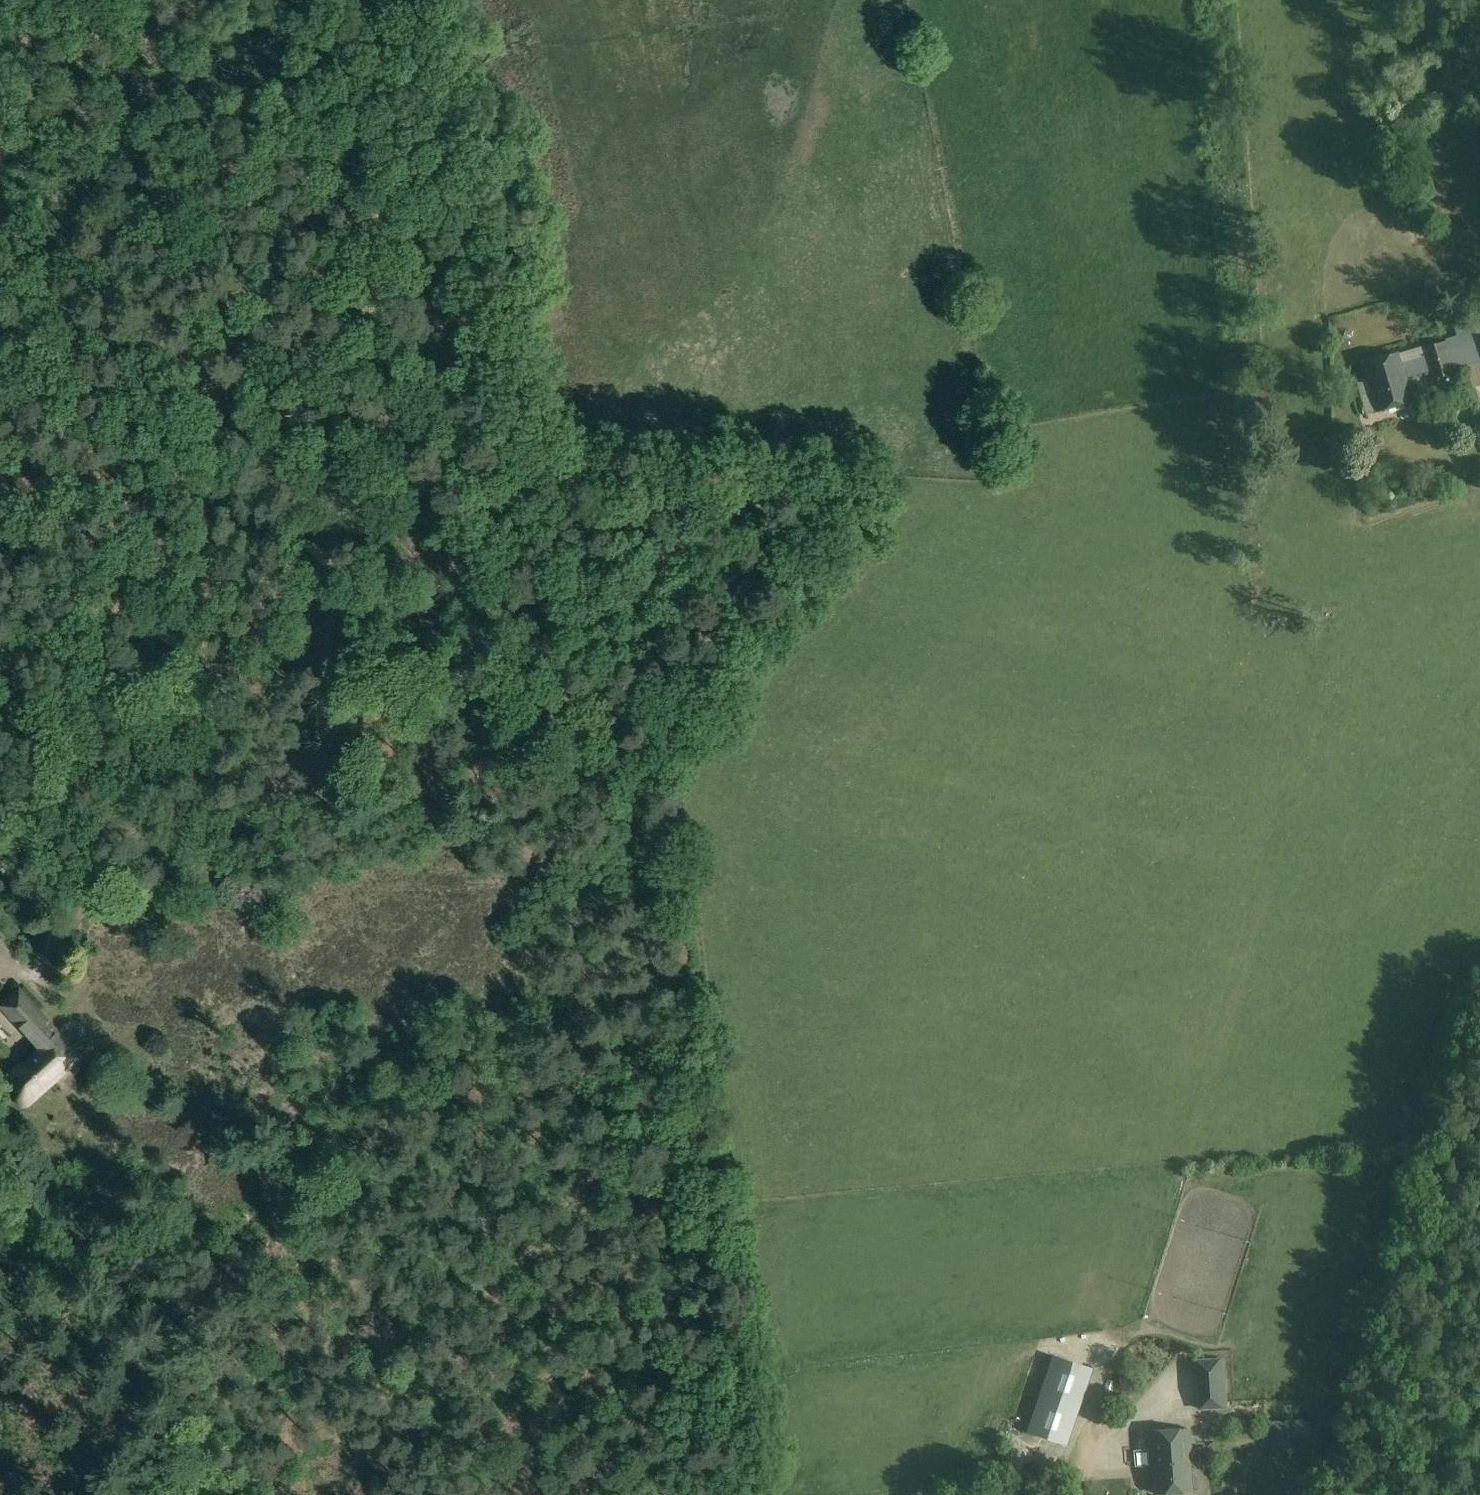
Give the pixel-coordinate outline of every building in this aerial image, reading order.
[(1397,352),(1365,361),(1370,378),(1367,379),(1376,411),(1414,401),(1408,379),(1431,372),(1432,379),(1453,372),(1447,353),(1444,341),(1423,347),(1425,354),(1400,362),(1398,355),(1397,352)] [(1447,353),(1453,372),(1479,365),(1479,344),(1447,353)] [(1363,378),(1352,382),(1362,413),(1373,410),(1363,378)] [(1400,421),(1404,434),(1416,430),(1412,417),(1400,421)] [(13,1074),(17,1097),(19,1100),(20,1103),(22,1104),(23,1105),(24,1105),(27,1104),(28,1104),(78,1059),(22,991),(3,1007),(38,1050),(13,1074)] [(1093,1367),(1053,1356),(1027,1432),(1066,1445),(1093,1367)] [(1196,1360),(1200,1408),(1227,1406),(1224,1358),(1196,1360)] [(1270,1421),(1270,1438),(1311,1436),(1311,1419),(1270,1421)] [(1155,1493),(1192,1491),(1190,1461),(1191,1461),(1189,1430),(1150,1432),(1152,1466),(1154,1465),(1155,1493)] [(1277,1458),(1259,1458),(1259,1470),(1277,1470),(1277,1458)]
